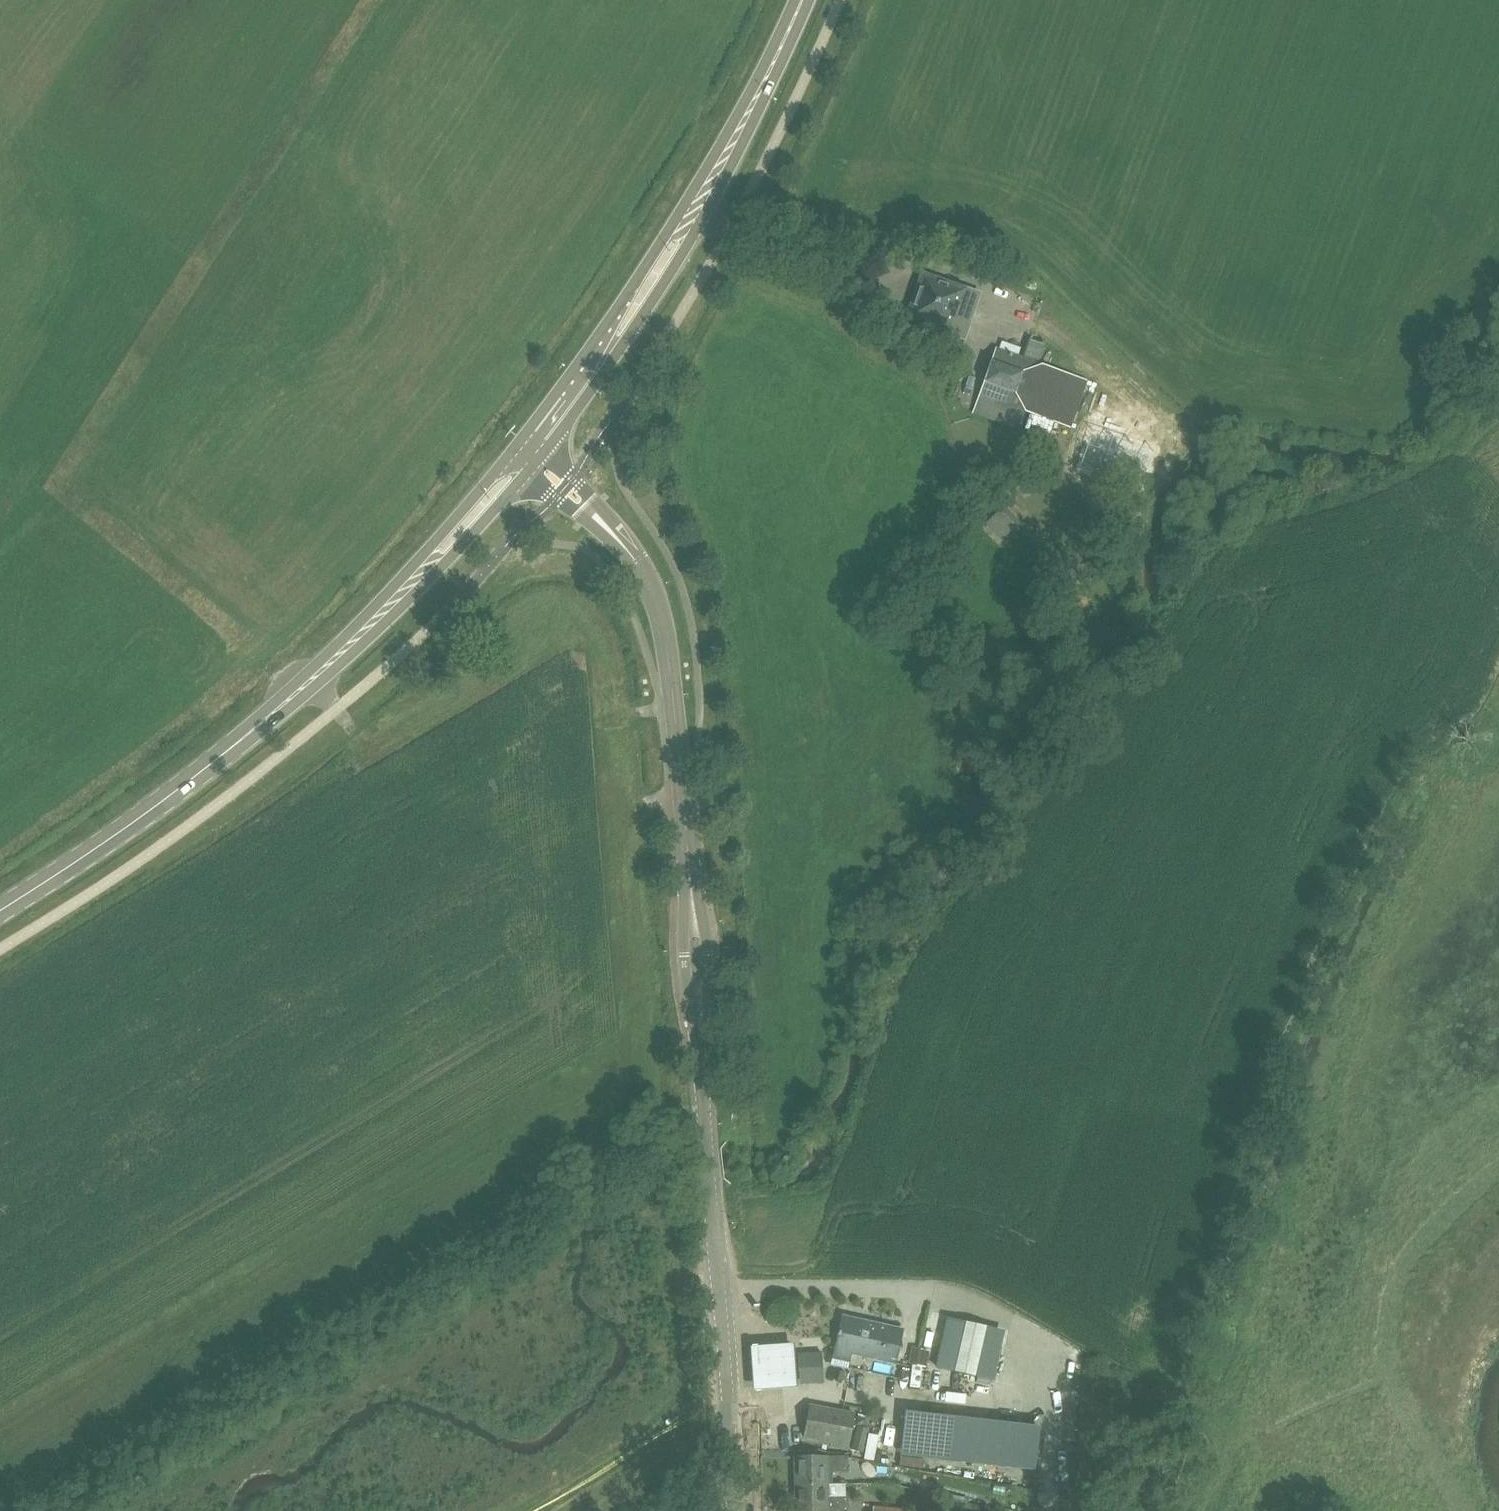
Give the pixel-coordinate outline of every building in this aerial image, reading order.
[(975,296),(962,292),(963,290),(922,275),(907,318),(948,332),(953,318),(966,322),(975,296)] [(1088,381),(1021,357),(1024,348),(1011,344),(1008,353),(996,348),(972,414),(1020,430),(1026,413),(1071,428),(1088,381)] [(1110,442),(1096,481),(1137,495),(1151,457),(1110,442)] [(1079,563),(1067,570),(1073,580),(1084,574),(1079,563)] [(835,1350),(852,1354),(895,1364),(903,1330),(843,1316),(835,1350)] [(954,1372),(974,1377),(993,1381),(1005,1331),(965,1322),(954,1372)] [(752,1388),(796,1386),(794,1342),(751,1344),(752,1388)] [(796,1351),(798,1382),(822,1381),(821,1350),(796,1351)] [(853,1414),(810,1406),(804,1438),(831,1443),(831,1447),(847,1450),(853,1414)] [(900,1455),(1034,1470),(1039,1428),(905,1413),(900,1455)] [(796,1485),(826,1484),(826,1472),(848,1472),(847,1456),(821,1456),(821,1458),(796,1458),(796,1485)] [(796,1485),(797,1510),(848,1510),(848,1497),(826,1498),(826,1484),(796,1485)]
